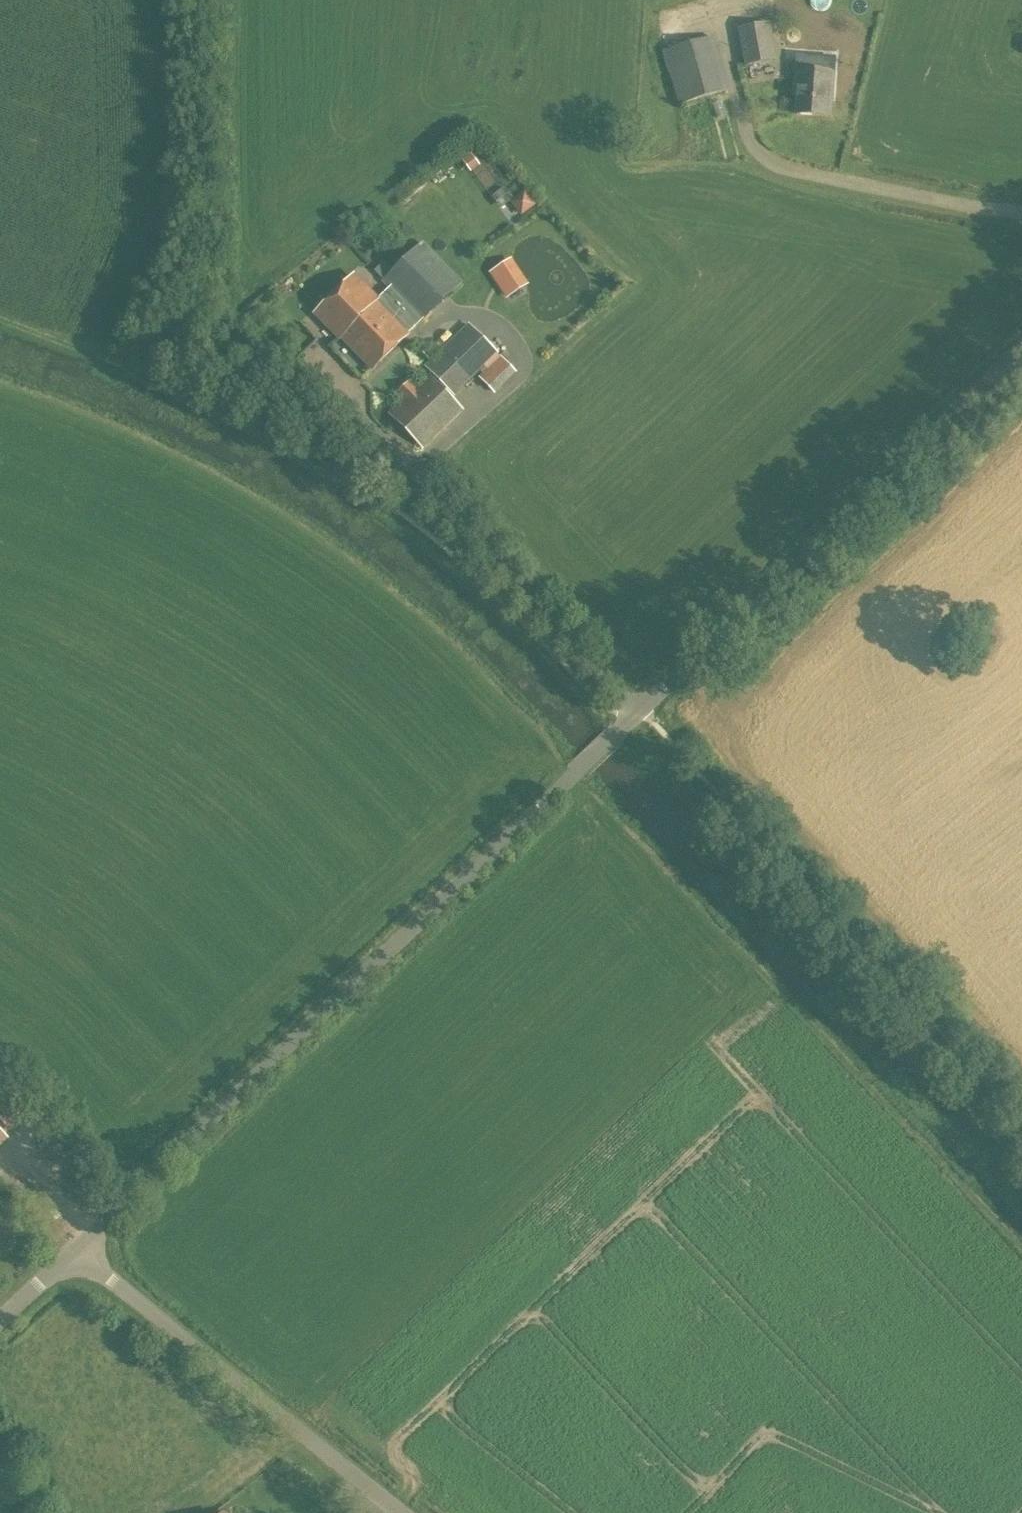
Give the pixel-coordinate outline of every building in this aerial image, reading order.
[(744,66),(776,60),(769,22),(737,27),(744,66)] [(678,105),(729,89),(713,35),(662,50),(678,105)] [(831,116),(833,71),(795,69),(793,96),(796,96),(795,114),(831,116)] [(520,213),(536,207),(530,192),(514,198),(520,213)] [(401,301),(441,261),(420,240),(392,270),(383,261),(379,266),(378,265),(373,270),(382,279),(380,281),(401,301)] [(514,257),(490,273),(508,300),(532,284),(514,257)] [(441,261),(401,301),(421,319),(460,279),(441,261)] [(376,300),(377,299),(353,276),(316,313),(340,337),(342,336),(362,315),(362,314),(376,300)] [(376,301),(376,300),(362,314),(362,315),(342,336),(374,367),(407,334),(375,302),(376,301)] [(453,395),(496,352),(468,324),(425,367),(453,395)] [(495,392),(515,373),(500,356),(479,376),(495,392)] [(463,410),(428,377),(416,388),(408,381),(397,392),(404,399),(391,412),(423,447),(463,410)] [(14,1130),(10,1126),(15,1122),(0,1105),(0,1142),(14,1130)]
